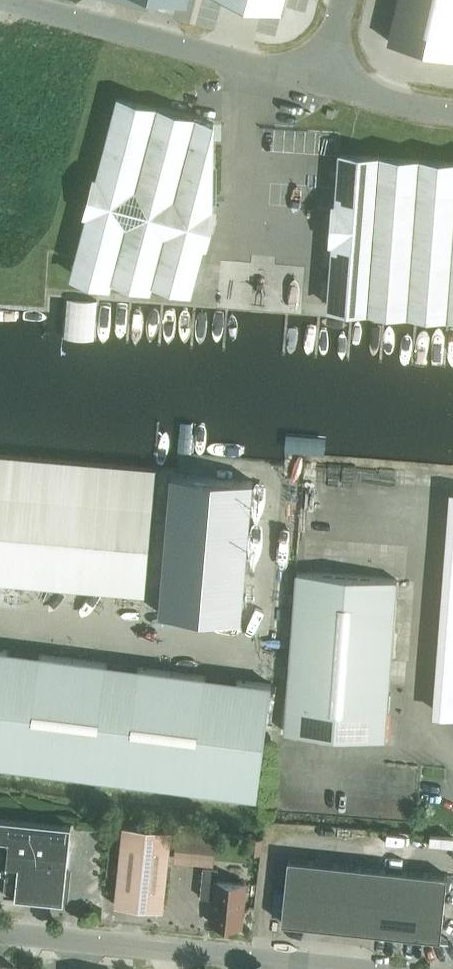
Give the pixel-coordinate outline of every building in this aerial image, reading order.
[(268,6),(267,8),(281,10),(284,0),(242,0),(268,6)] [(391,41),(452,56),(452,0),(400,0),(391,41)] [(214,123),(156,108),(117,97),(70,272),(91,278),(92,274),(110,279),(111,275),(132,281),(133,277),(151,283),(152,278),(172,283),(174,279),(192,285),(213,205),(213,164),(214,123)] [(333,117),(335,109),(327,107),(325,115),(333,117)] [(339,153),(327,304),(452,313),(452,162),(339,153)] [(154,467),(0,454),(0,579),(144,592),(154,467)] [(171,473),(159,613),(241,620),(253,480),(171,473)] [(445,568),(436,707),(452,709),(452,481),(450,515),(441,515),(437,567),(445,568)] [(385,738),(397,579),(297,571),(285,731),(385,738)] [(256,795),(270,684),(0,648),(0,761),(256,795)] [(69,851),(71,823),(0,816),(0,844),(8,845),(3,894),(64,900),(69,851)] [(163,910),(171,830),(123,825),(115,905),(163,910)] [(177,830),(174,856),(210,860),(213,834),(177,830)] [(441,937),(447,874),(288,858),(281,922),(397,934),(440,938),(441,937)] [(241,925),(245,883),(217,880),(218,868),(204,866),(201,897),(214,898),(211,922),(241,925)]
